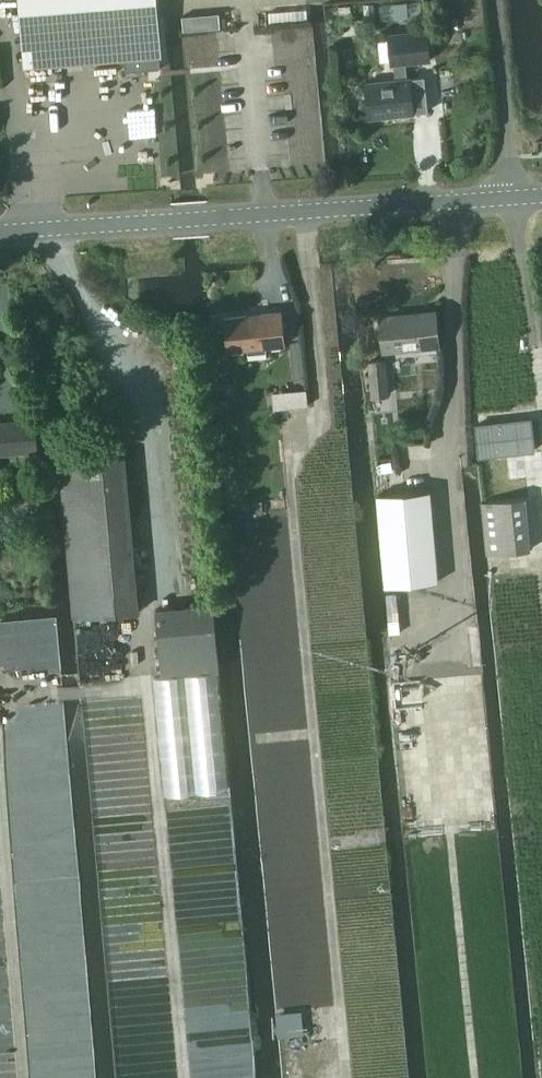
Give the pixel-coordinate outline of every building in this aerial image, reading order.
[(25,65),(124,57),(125,71),(160,68),(158,54),(162,54),(157,0),(20,0),(25,65)] [(406,3),(393,4),(394,17),(408,16),(406,3)] [(395,79),(365,82),(369,117),(370,117),(370,115),(394,112),(394,114),(428,110),(424,76),(407,77),(405,62),(430,60),(428,47),(426,29),(388,33),(389,38),(378,39),(380,61),(391,59),(392,64),(394,63),(395,79)] [(266,345),(285,343),(281,310),(226,316),(229,349),(248,347),(248,352),(266,350),(266,345)] [(380,315),(383,351),(439,345),(435,310),(380,315)] [(369,359),(372,395),(388,393),(385,358),(369,359)] [(289,391),(290,407),(307,405),(306,389),(289,391)] [(527,418),(472,423),(475,454),(530,449),(527,418)] [(36,450),(33,419),(0,422),(0,452),(36,450)] [(59,461),(73,617),(139,611),(125,455),(59,461)] [(376,494),(384,585),(438,580),(430,490),(376,494)] [(484,500),(489,553),(530,549),(525,496),(484,500)] [(153,677),(164,794),(228,788),(217,671),(196,673),(196,671),(219,669),(213,604),(156,609),(162,674),(185,672),(185,674),(153,677)] [(277,1016),(279,1036),(303,1034),(301,1014),(277,1016)]
